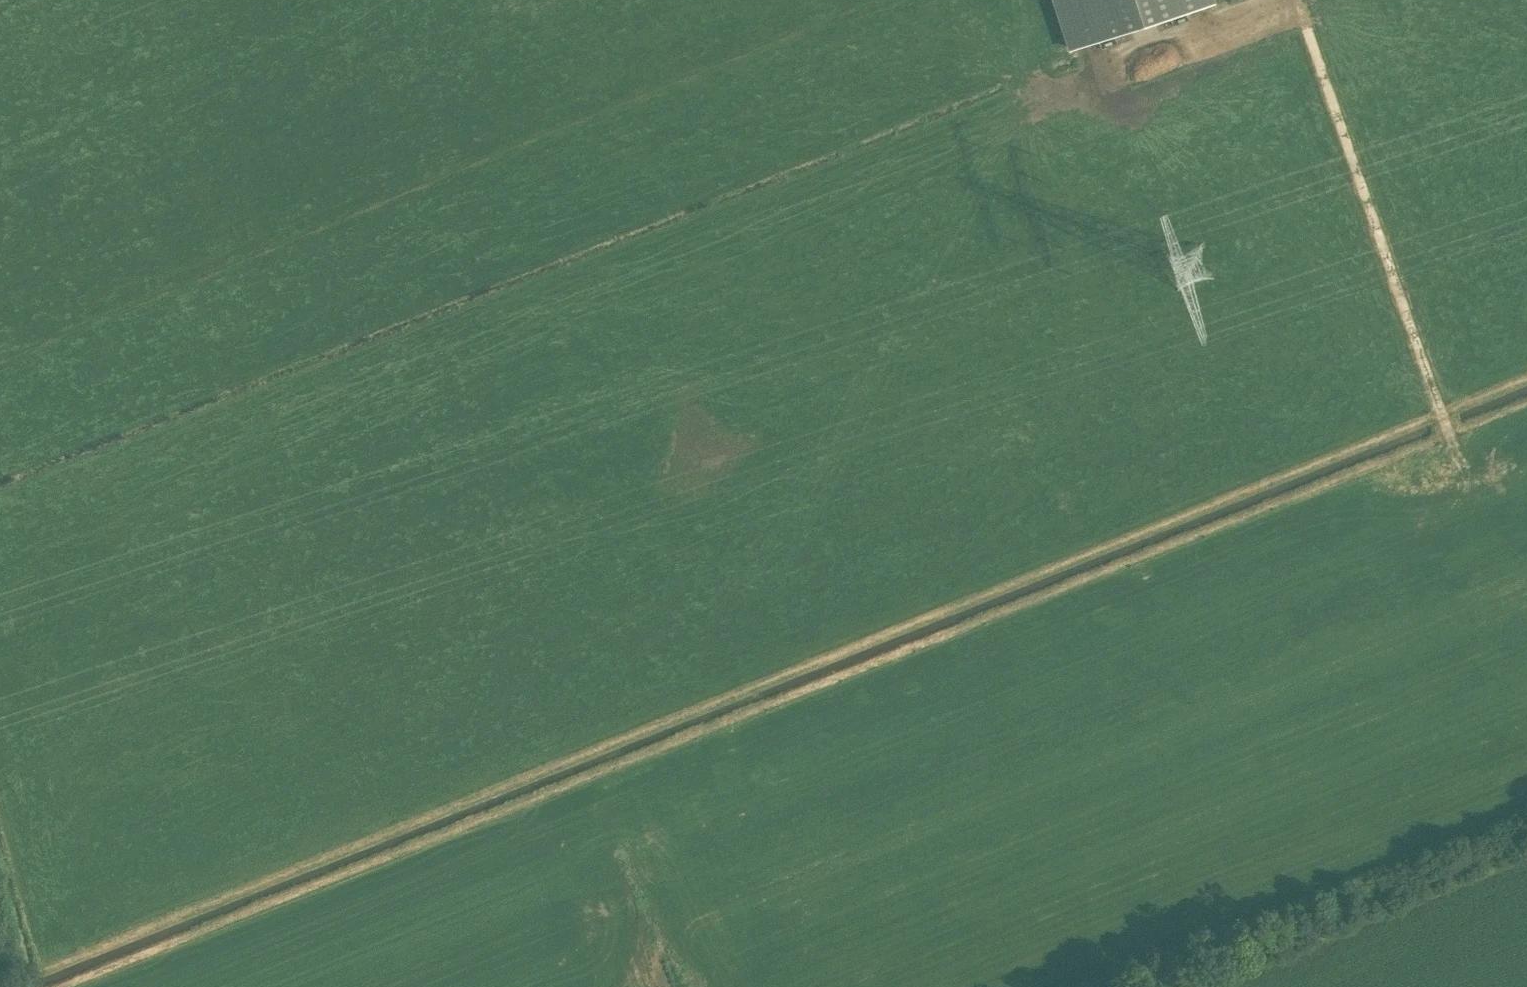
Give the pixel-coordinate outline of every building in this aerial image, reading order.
[(1214,6),(1212,0),(1060,0),(1076,50),(1214,6)]
